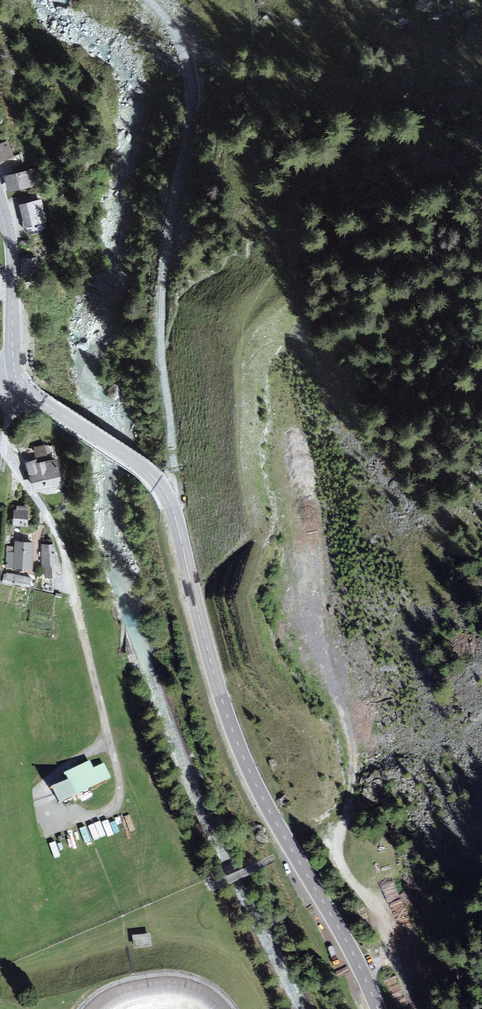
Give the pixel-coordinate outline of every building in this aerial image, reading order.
[(0,145),(0,165),(16,158),(9,142),(0,145)] [(35,172),(6,178),(10,194),(38,188),(35,172)] [(42,201),(20,206),(25,234),(48,230),(42,201)] [(46,461),(28,463),(32,491),(64,486),(61,467),(47,470),(46,461)] [(31,512),(14,510),(12,524),(29,526),(31,512)] [(33,543),(13,542),(11,569),(32,569),(33,543)] [(57,545),(41,546),(42,566),(58,565),(57,545)] [(67,784),(53,791),(60,805),(112,779),(104,763),(93,769),(90,762),(63,776),(67,784)] [(151,935),(132,938),(133,944),(134,950),(153,947),(151,935)]
